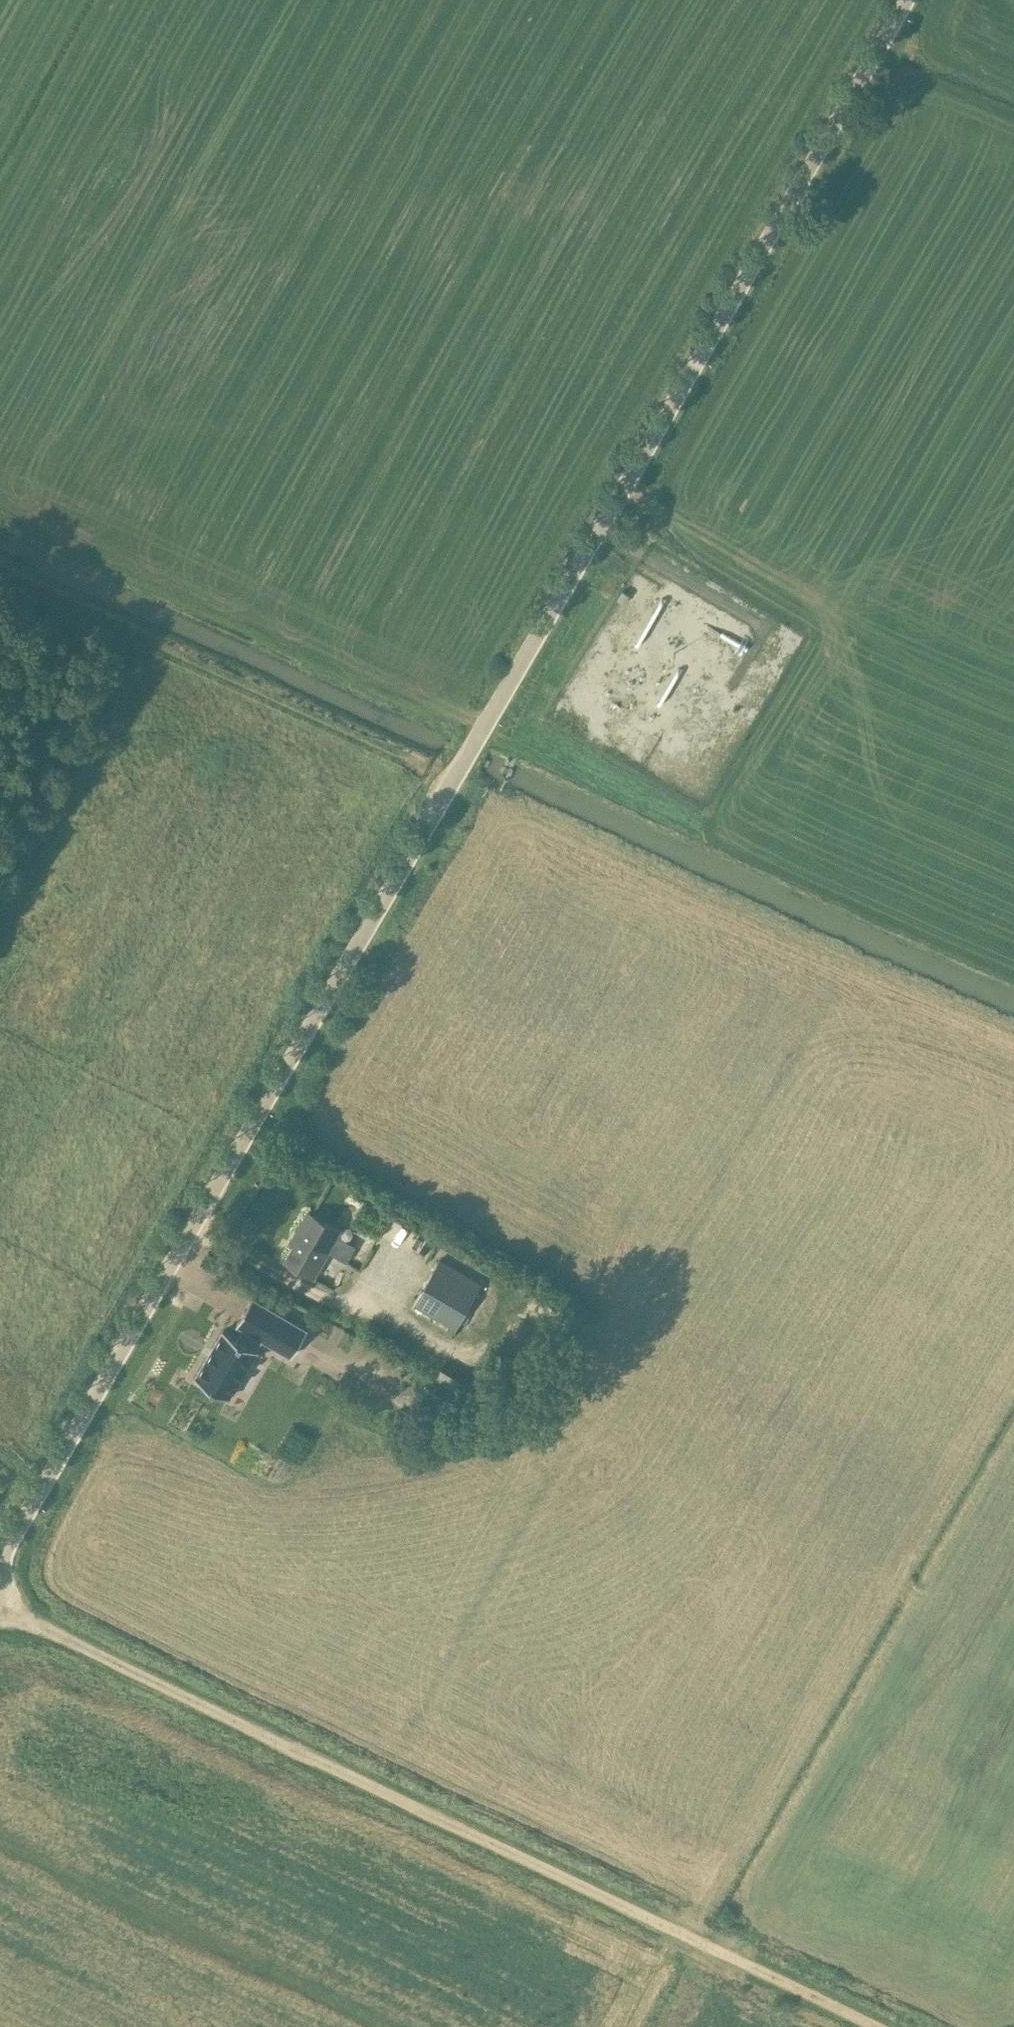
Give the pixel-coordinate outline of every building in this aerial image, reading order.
[(346,1260),(355,1245),(337,1235),(341,1230),(308,1211),(294,1234),(298,1236),(286,1258),(315,1274),(329,1250),(346,1260)] [(413,1301),(457,1326),(477,1292),(482,1283),(438,1257),(413,1301)] [(255,1347),(262,1336),(292,1354),(307,1329),(252,1296),(237,1322),(244,1326),(238,1336),(224,1328),(196,1376),(229,1396),(257,1348),(255,1347)]
